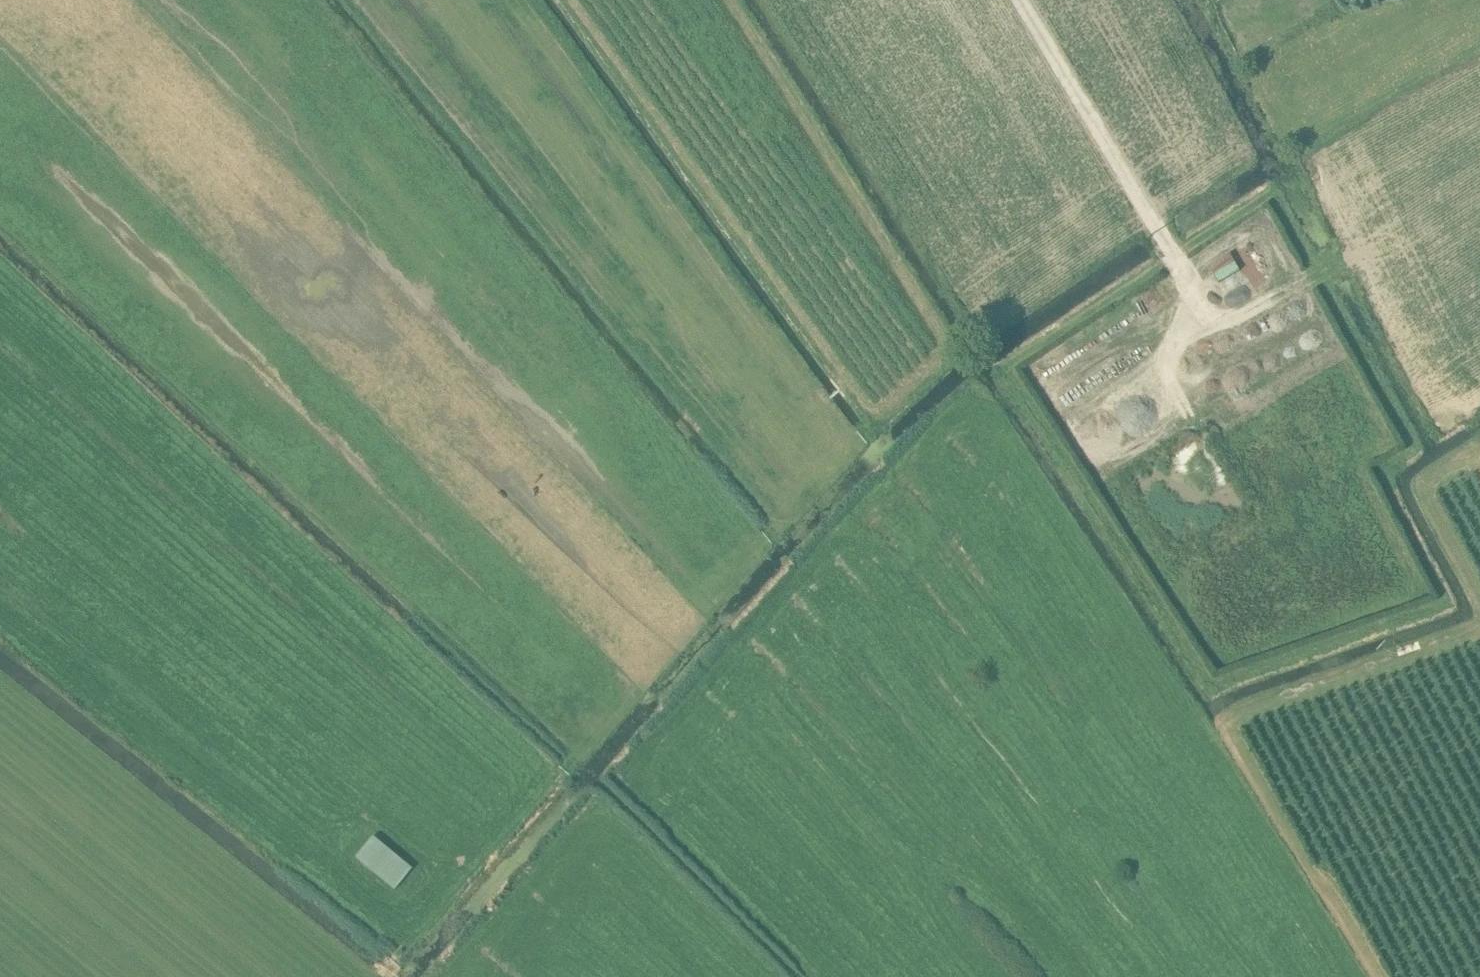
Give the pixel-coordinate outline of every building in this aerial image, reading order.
[(1219,282),(1239,270),(1230,255),(1210,266),(1219,282)] [(395,890),(413,869),(373,836),(356,858),(395,890)]
